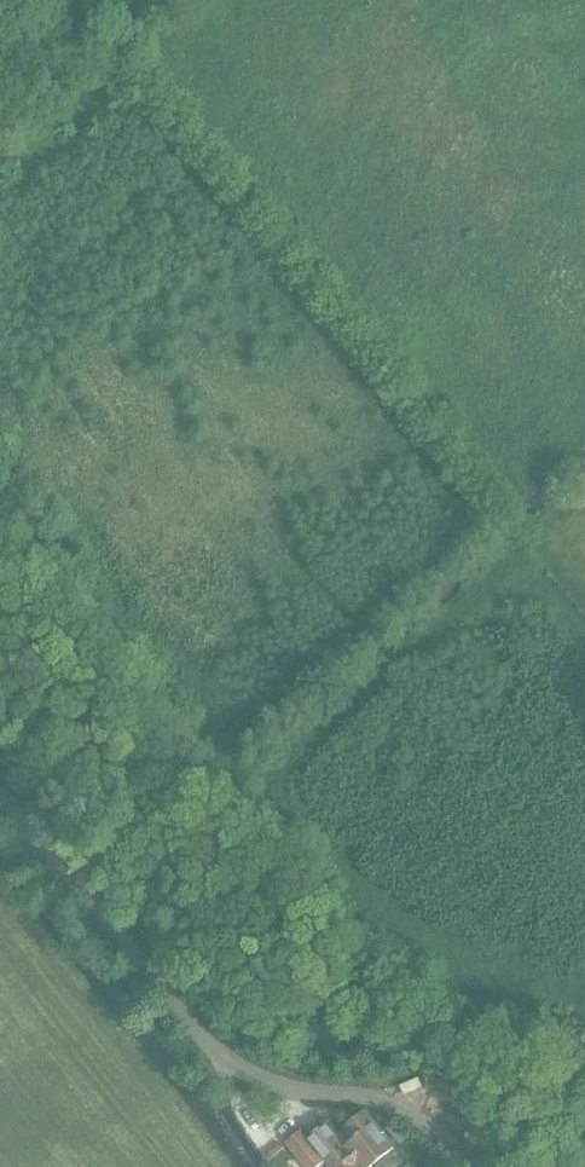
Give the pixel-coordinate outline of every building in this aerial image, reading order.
[(8,174),(0,164),(0,181),(8,174)] [(328,1162),(332,1166),(374,1166),(393,1152),(363,1115),(345,1129),(349,1135),(340,1143),(327,1127),(310,1140),(303,1131),(288,1144),(307,1166),(310,1166),(312,1165),(314,1166),(322,1166),(328,1162)]
